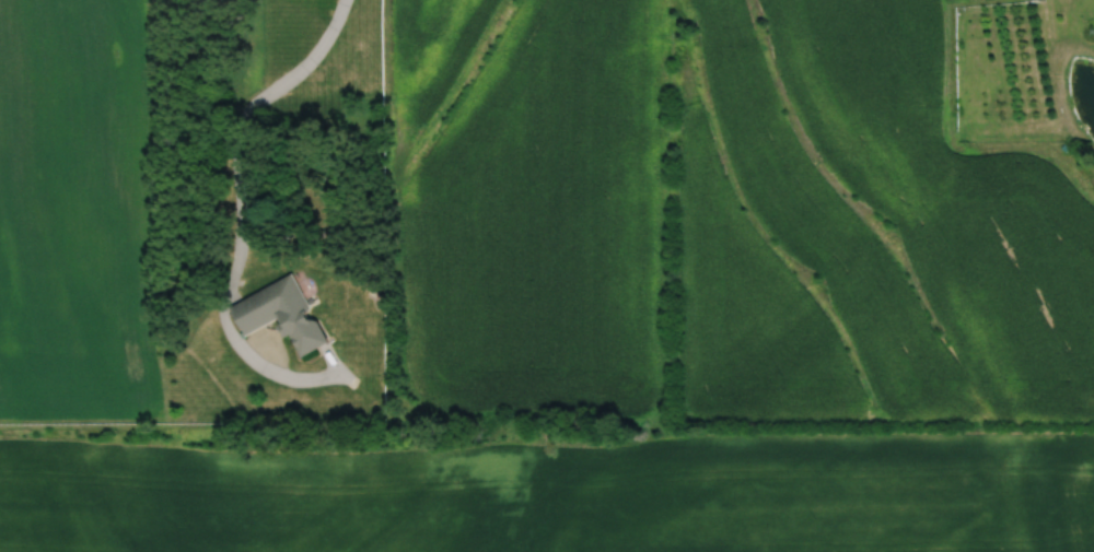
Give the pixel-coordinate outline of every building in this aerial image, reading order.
[(328,346),(296,275),(232,304),(246,334),(280,319),(289,340),(295,337),(304,357),(328,346)]
